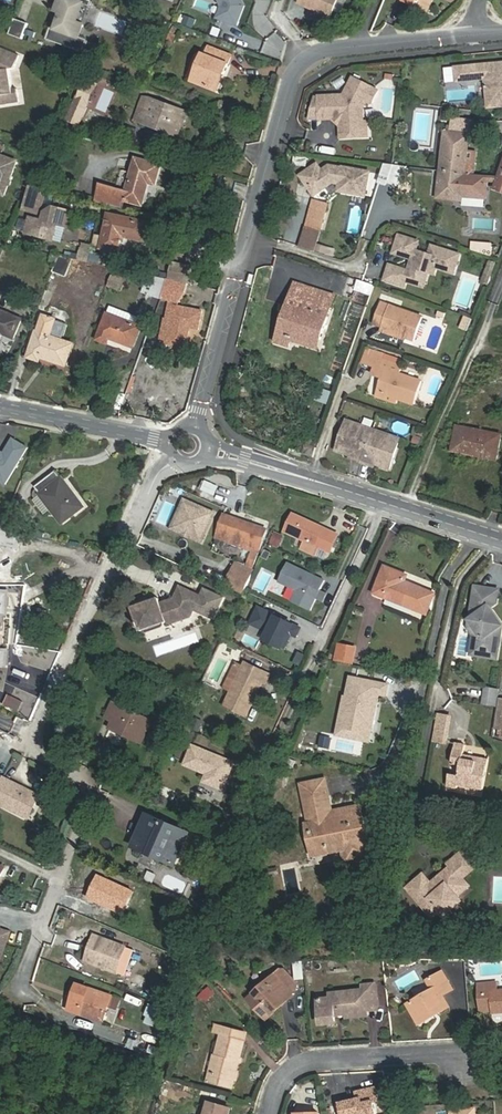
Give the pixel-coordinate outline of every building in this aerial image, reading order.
[(93,1),(89,0),(62,0),(58,11),(63,13),(57,29),(51,26),(47,39),(83,52),(88,40),(79,37),(84,25),(77,23),(84,5),(91,7),(93,1)] [(222,7),(219,16),(228,19),(227,22),(238,26),(245,6),(243,0),(219,0),(222,7)] [(300,2),(333,17),(340,0),(301,0),(300,2)] [(429,4),(420,0),(409,0),(409,2),(432,11),(437,0),(431,0),(429,4)] [(197,19),(186,16),(183,24),(193,28),(197,19)] [(28,23),(15,18),(9,33),(22,38),(28,23)] [(233,53),(212,45),(199,79),(218,86),(224,71),(226,72),(233,53)] [(0,46),(0,105),(21,102),(19,88),(14,89),(11,69),(16,68),(21,55),(0,46)] [(464,67),(464,75),(474,74),(474,81),(494,79),(496,108),(501,108),(501,64),(464,67)] [(86,116),(100,77),(82,70),(70,101),(76,102),(68,122),(79,127),(82,116),(86,116)] [(224,71),(218,86),(220,87),(226,72),(224,71)] [(318,98),(313,121),(341,120),(343,118),(346,120),(344,122),(344,139),(364,139),(363,125),(366,123),(366,109),(370,101),(375,104),(381,92),(355,79),(346,97),(318,98)] [(180,139),(184,128),(149,114),(155,98),(144,94),(134,120),(180,139)] [(149,114),(184,128),(190,111),(155,98),(149,114)] [(448,132),(444,171),(468,173),(470,154),(474,122),(457,120),(456,130),(456,133),(451,133),(448,132)] [(480,155),(470,154),(468,173),(478,174),(480,155)] [(1,198),(15,163),(0,157),(0,198),(1,198)] [(162,165),(136,158),(128,190),(102,184),(97,201),(124,208),(126,199),(144,204),(150,182),(157,184),(162,165)] [(380,184),(401,186),(403,165),(382,163),(380,184)] [(320,165),(303,177),(308,183),(314,184),(313,190),(317,196),(336,183),(343,184),(341,191),(368,196),(372,172),(345,168),(345,171),(332,169),(326,174),(320,165)] [(441,196),(464,199),(465,194),(488,197),(490,180),(501,181),(498,189),(501,190),(501,176),(478,174),(468,173),(444,171),(441,196)] [(41,213),(48,189),(31,185),(21,208),(41,213)] [(328,208),(313,203),(305,232),(320,236),(328,208)] [(71,229),(75,213),(53,208),(46,212),(44,221),(34,219),(30,236),(56,242),(60,226),(71,229)] [(145,242),(149,222),(109,213),(102,250),(122,254),(126,237),(145,242)] [(424,242),(401,236),(395,255),(414,261),(411,271),(392,265),(387,282),(409,289),(410,285),(428,291),(433,276),(438,277),(440,272),(458,277),(465,255),(434,245),(431,255),(421,252),(424,242)] [(470,253),(492,254),(492,243),(471,241),(470,253)] [(83,243),(79,258),(88,261),(93,246),(83,243)] [(57,265),(61,256),(53,254),(50,262),(57,265)] [(66,277),(73,259),(61,256),(57,265),(54,273),(66,277)] [(203,271),(176,265),(172,280),(184,283),(199,286),(203,271)] [(112,273),(107,287),(122,292),(127,279),(112,273)] [(169,280),(149,275),(144,293),(162,298),(169,280)] [(175,292),(179,293),(182,294),(184,283),(169,280),(162,298),(173,301),(175,292)] [(292,291),(330,304),(334,293),(296,281),(292,291)] [(372,295),(374,284),(358,281),(356,291),(372,295)] [(292,291),(286,307),(291,309),(287,323),(281,321),(275,338),(288,343),(290,337),(293,328),(319,336),(330,304),(292,291)] [(415,338),(424,315),(381,301),(374,323),(382,325),(381,328),(415,338)] [(201,329),(204,311),(175,304),(167,344),(187,348),(191,327),(201,329)] [(23,316),(0,307),(0,342),(3,334),(15,339),(23,316)] [(286,307),(281,321),(287,323),(291,309),(286,307)] [(134,348),(144,324),(109,310),(97,341),(109,346),(111,339),(134,348)] [(457,332),(470,336),(476,320),(463,315),(457,332)] [(63,343),(68,328),(45,318),(40,333),(37,332),(28,358),(42,362),(44,356),(67,365),(73,347),(63,343)] [(316,345),(319,336),(293,328),(290,337),(316,345)] [(380,391),(399,397),(415,402),(423,381),(401,374),(404,365),(384,358),(381,368),(387,370),(380,391)] [(328,405),(332,391),(317,387),(313,401),(328,405)] [(397,401),(399,397),(380,391),(378,395),(397,401)] [(402,440),(349,422),(338,453),(355,459),(354,462),(373,468),(374,465),(392,471),(402,440)] [(501,439),(501,431),(458,423),(453,452),(498,460),(501,439)] [(3,485),(27,449),(12,439),(3,454),(0,452),(0,483),(3,485)] [(310,441),(305,454),(316,458),(321,445),(310,441)] [(87,507),(58,470),(36,487),(42,495),(53,509),(66,525),(87,507)] [(45,514),(53,509),(42,495),(35,501),(45,514)] [(218,512),(189,498),(184,507),(187,508),(182,518),(185,528),(194,532),(193,535),(205,541),(218,512)] [(175,526),(193,535),(194,532),(185,528),(182,518),(187,508),(184,507),(175,526)] [(323,530),(325,524),(294,512),(286,532),(304,539),(302,546),(315,551),(317,544),(326,547),(330,533),(323,530)] [(218,534),(226,537),(234,520),(224,516),(218,534)] [(226,537),(235,541),(252,548),(246,564),(255,566),(266,532),(234,520),(226,537)] [(284,536),(276,533),(271,543),(278,547),(284,536)] [(226,584),(244,592),(253,573),(236,564),(226,584)] [(326,582),(289,565),(280,583),(298,592),(293,603),(312,612),(317,600),(321,593),(326,582)] [(405,576),(383,567),(373,593),(428,614),(435,594),(403,582),(405,576)] [(264,592),(271,575),(263,572),(256,588),(264,592)] [(132,608),(140,631),(166,622),(171,624),(182,620),(188,609),(193,611),(194,611),(213,620),(224,598),(204,589),(200,596),(180,586),(174,598),(172,603),(161,606),(160,603),(158,598),(132,608)] [(478,586),(475,604),(472,606),(471,611),(473,614),(472,618),(484,636),(477,641),(475,652),(497,656),(501,629),(501,622),(490,606),(497,601),(498,595),(490,594),(491,588),(478,586)] [(328,596),(321,593),(317,600),(324,604),(328,596)] [(160,603),(161,606),(172,603),(174,598),(160,603)] [(188,609),(182,620),(191,617),(193,611),(188,609)] [(302,630),(260,610),(254,622),(261,625),(259,628),(270,633),(266,641),(286,651),(290,642),(288,641),(291,634),(298,638),(302,630)] [(342,644),(338,661),(354,664),(358,648),(342,644)] [(268,683),(272,675),(245,663),(225,706),(247,717),(262,682),(268,683)] [(482,705),(496,708),(499,690),(485,687),(482,705)] [(144,740),(153,720),(115,705),(110,719),(116,721),(115,726),(129,732),(128,734),(144,740)] [(339,731),(318,728),(313,760),(362,767),(368,729),(340,724),(339,731)] [(106,738),(118,742),(121,736),(109,731),(106,738)] [(485,788),(491,758),(467,754),(468,743),(455,742),(452,764),(461,765),(460,774),(451,772),(448,789),(461,791),(462,784),(485,788)] [(221,792),(233,766),(193,747),(184,766),(205,776),(202,784),(221,792)] [(0,787),(0,807),(27,820),(35,803),(41,806),(45,798),(4,778),(0,787)] [(334,816),(364,810),(363,803),(337,808),(330,778),(326,779),(334,816)] [(308,822),(313,847),(342,842),(344,850),(346,862),(374,856),(364,810),(334,816),(326,779),(303,784),(311,822),(308,822)] [(41,806),(35,803),(27,820),(33,823),(41,806)] [(177,865),(189,833),(147,816),(135,849),(177,865)] [(315,856),(344,850),(342,842),(313,847),(315,856)] [(473,874),(479,870),(466,853),(460,858),(473,874)] [(427,876),(411,889),(431,914),(439,908),(442,912),(443,913),(445,912),(461,899),(457,894),(469,884),(465,880),(473,874),(460,858),(452,865),(454,868),(440,880),(442,883),(436,888),(427,876)] [(83,897),(90,873),(82,871),(75,894),(83,897)] [(472,888),(469,884),(457,894),(461,899),(445,912),(451,919),(469,905),(462,896),(472,888)] [(7,904),(8,895),(0,894),(0,903),(7,904)] [(431,914),(434,918),(442,912),(439,908),(431,914)] [(14,922),(2,918),(1,920),(0,920),(0,960),(14,922)] [(129,949),(93,935),(84,958),(120,972),(129,949)] [(298,984),(284,969),(281,969),(274,975),(291,993),(298,986),(298,984)] [(437,1011),(438,1013),(450,1006),(443,995),(453,989),(442,972),(432,978),(437,987),(432,990),(411,1004),(420,1021),(437,1011)] [(263,1004),(273,1015),(293,997),(276,976),(249,1000),(258,1009),(263,1004)] [(427,981),(432,990),(437,987),(432,978),(427,981)] [(102,1019),(110,993),(87,986),(75,983),(72,993),(74,994),(70,1009),(78,1011),(102,1019)] [(478,984),(479,994),(491,994),(492,1009),(492,1012),(501,1012),(501,991),(498,991),(491,991),(490,983),(478,984)] [(369,1005),(379,1004),(377,986),(367,986),(367,991),(344,993),(344,998),(334,999),(322,1000),(324,1022),(337,1021),(337,1011),(349,1010),(350,1015),(369,1014),(369,1010),(369,1005)] [(491,994),(479,994),(480,1010),(492,1009),(491,994)] [(160,1021),(163,1009),(147,1004),(143,1016),(160,1021)] [(267,1020),(273,1015),(263,1004),(258,1009),(267,1020)] [(421,1023),(438,1013),(437,1011),(420,1021),(421,1023)] [(223,1034),(243,1039),(244,1031),(217,1024),(215,1031),(223,1034)] [(216,1053),(211,1075),(235,1081),(246,1040),(243,1039),(223,1034),(219,1054),(216,1053)] [(135,1037),(132,1043),(143,1049),(146,1043),(135,1037)] [(233,1089),(235,1081),(211,1075),(209,1083),(233,1089)] [(357,1094),(359,1101),(344,1105),(346,1113),(379,1113),(377,1105),(382,1104),(379,1089),(357,1094)] [(232,1110),(210,1104),(207,1113),(231,1113),(232,1110)]
